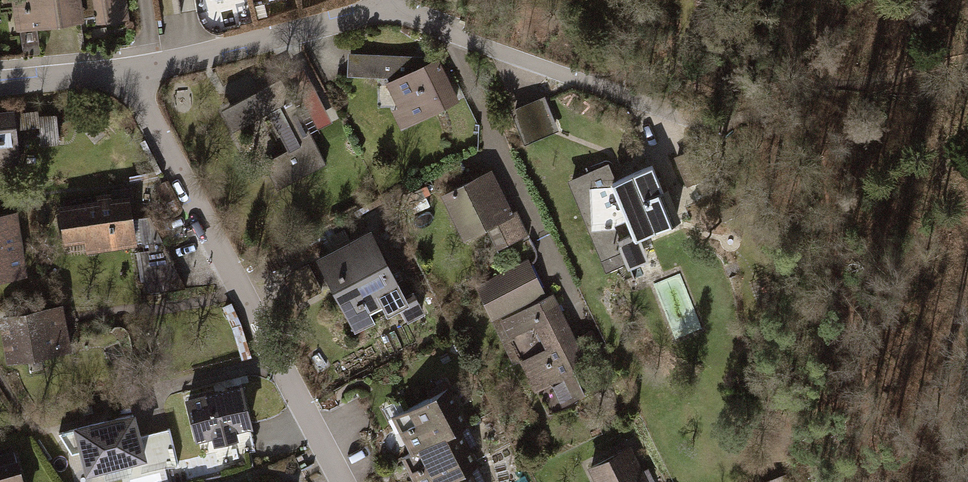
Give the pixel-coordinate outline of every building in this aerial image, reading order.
[(14,33),(127,16),(125,0),(9,0),(14,33)] [(213,11),(267,0),(211,0),(213,11)] [(433,57),(346,54),(345,76),(384,82),(406,129),(455,104),(433,57)] [(276,81),(217,113),(228,133),(261,116),(281,153),(260,165),(274,191),(322,166),(276,81)] [(545,97),(511,112),(525,146),(559,131),(545,97)] [(0,112),(0,176),(20,174),(11,110),(0,112)] [(691,151),(672,158),(682,187),(701,180),(691,151)] [(485,167),(438,187),(458,232),(504,211),(485,167)] [(625,220),(610,185),(603,168),(567,182),(605,276),(626,267),(610,227),(625,220)] [(649,169),(610,185),(625,220),(634,241),(672,225),(649,169)] [(129,199),(65,207),(71,250),(134,242),(129,199)] [(0,219),(0,279),(25,277),(18,217),(0,219)] [(372,231),(316,259),(355,334),(376,323),(374,319),(386,312),(388,317),(400,311),(411,306),(406,297),(372,231)] [(528,261),(477,286),(493,322),(547,296),(528,261)] [(149,290),(181,288),(180,262),(147,264),(149,290)] [(547,296),(493,322),(514,365),(520,361),(536,393),(553,385),(564,408),(587,397),(575,372),(589,365),(584,355),(600,347),(593,330),(577,338),(555,292),(547,296)] [(65,311),(4,319),(9,362),(70,355),(65,311)] [(183,393),(185,400),(195,442),(212,438),(213,440),(225,436),(237,434),(252,430),(241,386),(240,379),(183,393)] [(445,391),(392,420),(412,456),(456,431),(464,427),(445,391)] [(134,414),(75,428),(75,431),(81,453),(87,477),(146,462),(141,434),(134,414)] [(168,426),(141,434),(146,462),(149,472),(178,465),(168,426)] [(405,460),(416,481),(450,481),(468,473),(478,468),(463,443),(456,431),(412,456),(405,460)] [(589,466),(596,481),(648,481),(631,446),(589,466)] [(0,460),(0,481),(21,481),(14,456),(0,460)] [(468,473),(450,481),(473,481),(468,473)]
